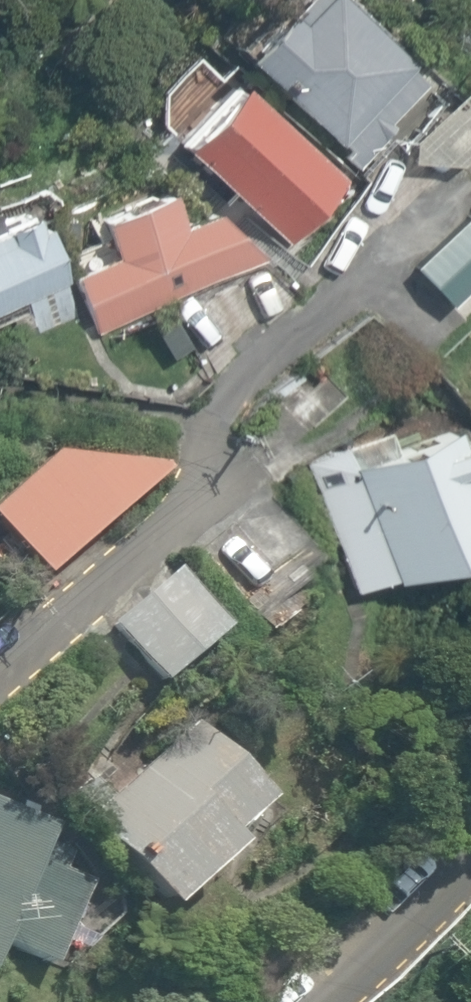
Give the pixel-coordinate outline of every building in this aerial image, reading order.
[(353,171),(388,130),(387,128),(424,84),(404,67),(410,59),(340,0),(287,0),(237,59),(337,143),(331,152),(353,171)] [(173,149),(283,248),(346,178),(236,79),(173,149)] [(455,168),(470,151),(470,102),(454,86),(404,138),(405,165),(455,168)] [(71,274),(96,333),(262,263),(208,211),(177,225),(162,192),(94,221),(110,257),(71,274)] [(24,301),(37,331),(76,315),(61,281),(69,278),(48,229),(39,232),(27,205),(0,217),(0,311),(24,301)] [(448,304),(470,282),(470,214),(468,211),(411,266),(448,304)] [(349,594),(470,548),(470,435),(455,441),(450,429),(351,466),(345,451),(301,467),(349,594)] [(45,578),(162,470),(51,451),(0,499),(0,529),(45,578)] [(108,623),(158,684),(223,631),(172,570),(108,623)] [(82,820),(161,909),(231,847),(220,835),(259,800),(189,723),(104,798),(89,780),(68,799),(85,818),(82,820)] [(48,968),(86,882),(60,871),(71,846),(45,835),(50,825),(0,803),(0,947),(48,968)]
